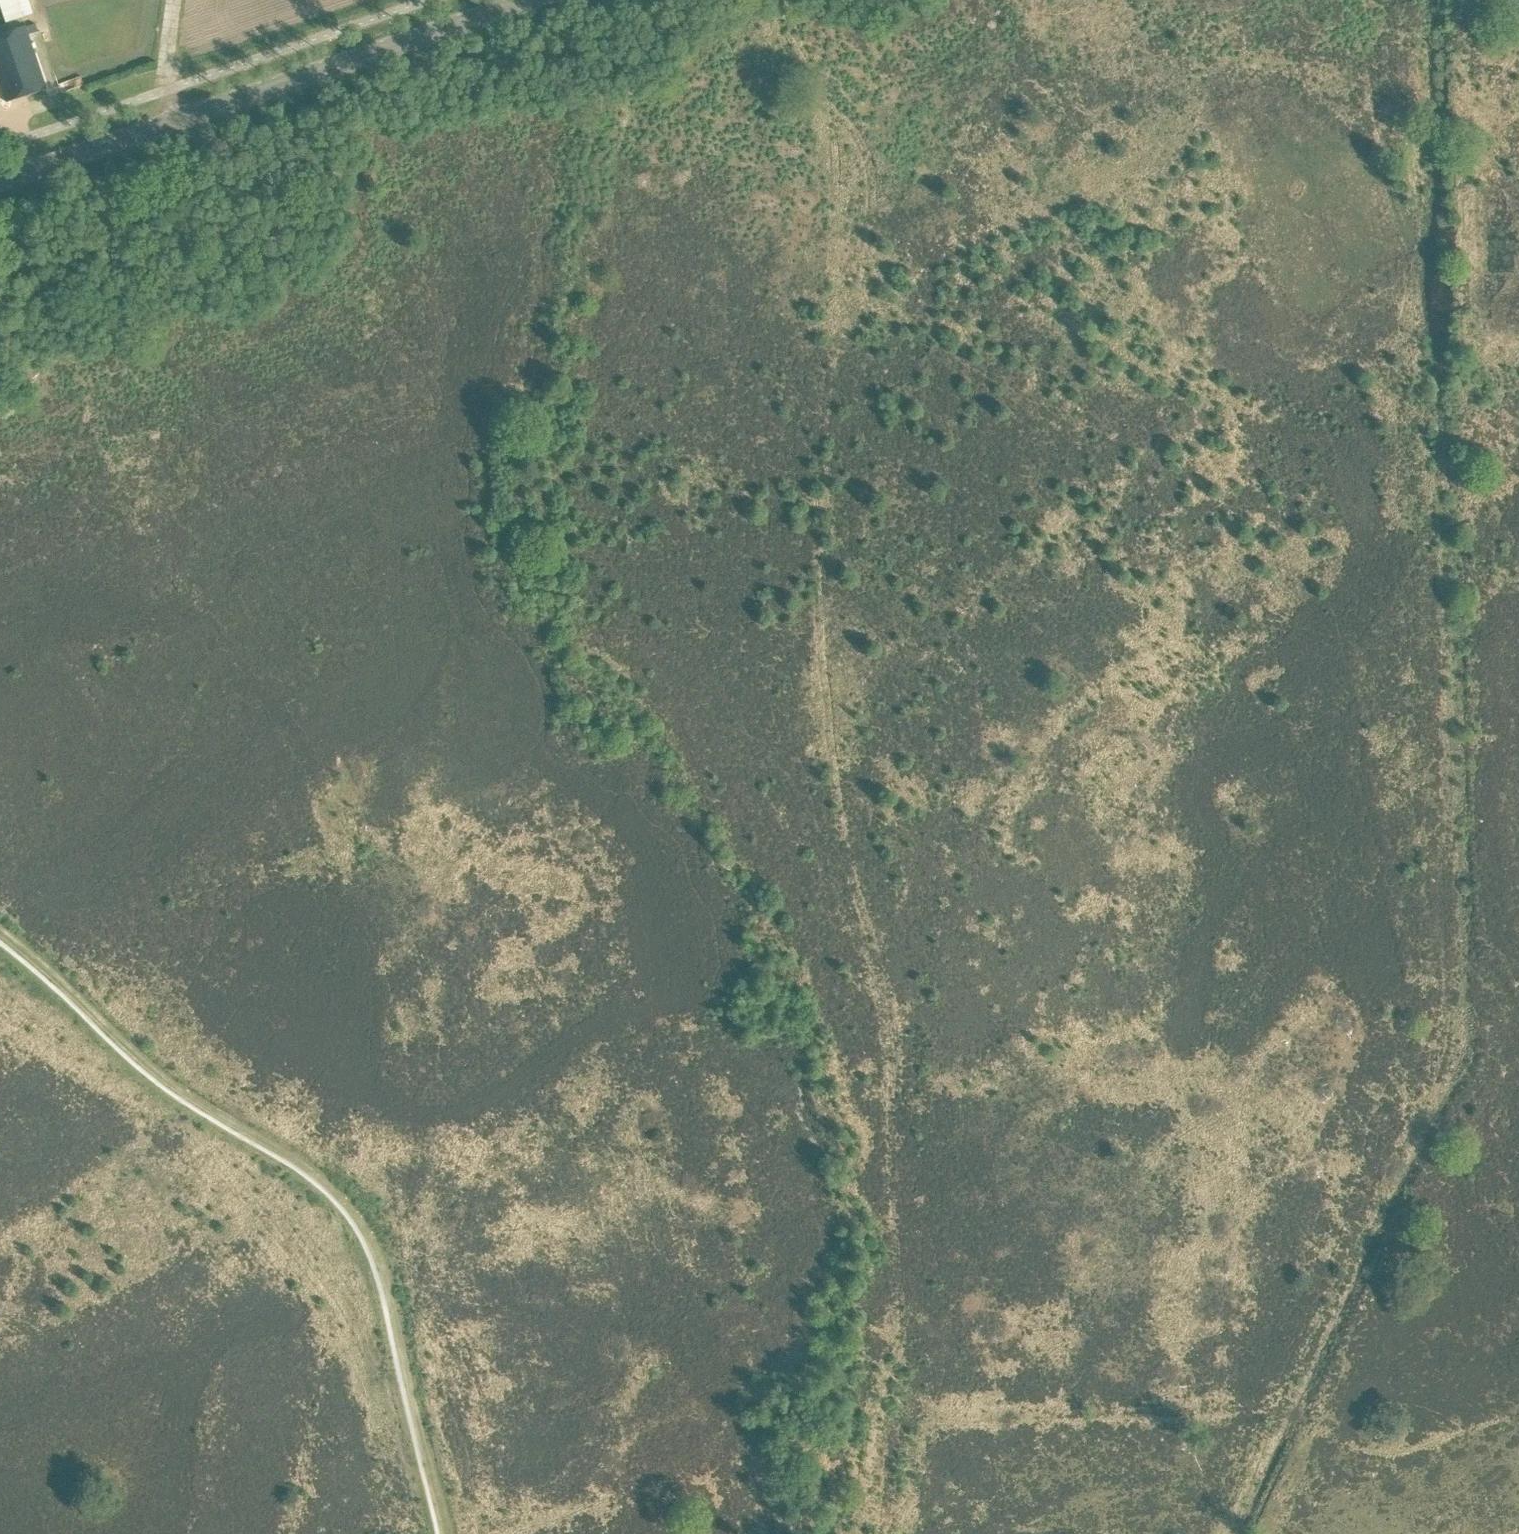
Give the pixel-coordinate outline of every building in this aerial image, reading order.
[(7,23),(23,17),(18,0),(0,0),(0,3),(7,23)] [(0,35),(0,80),(9,103),(51,88),(27,25),(0,35)]
